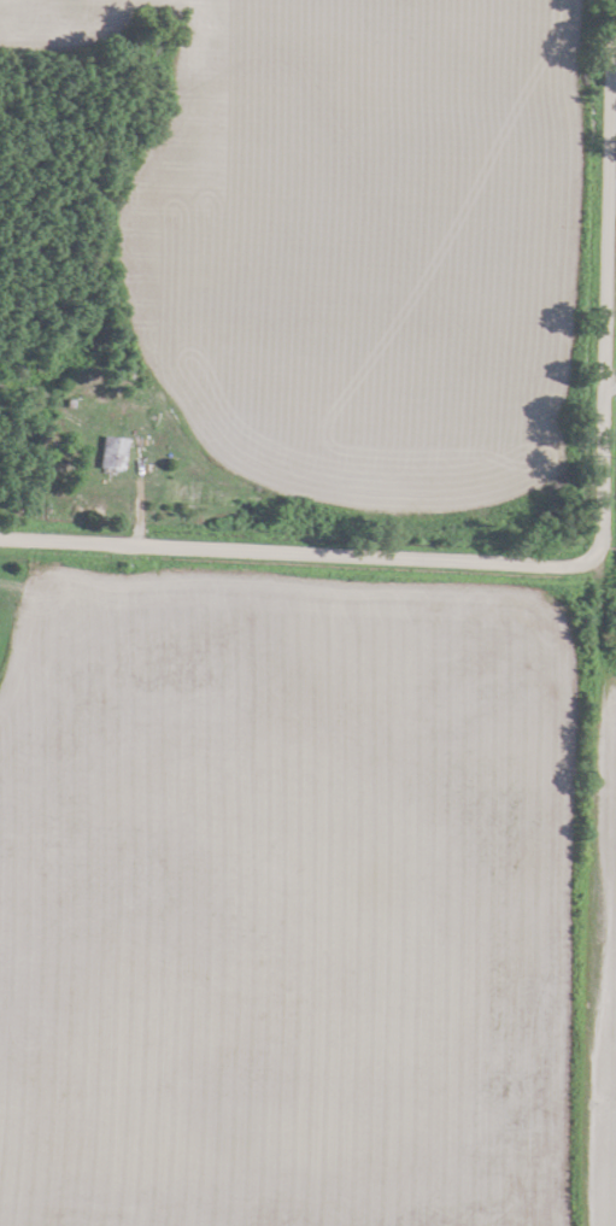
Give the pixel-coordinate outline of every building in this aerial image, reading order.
[(122,470),(122,437),(96,437),(96,470),(122,470)]
